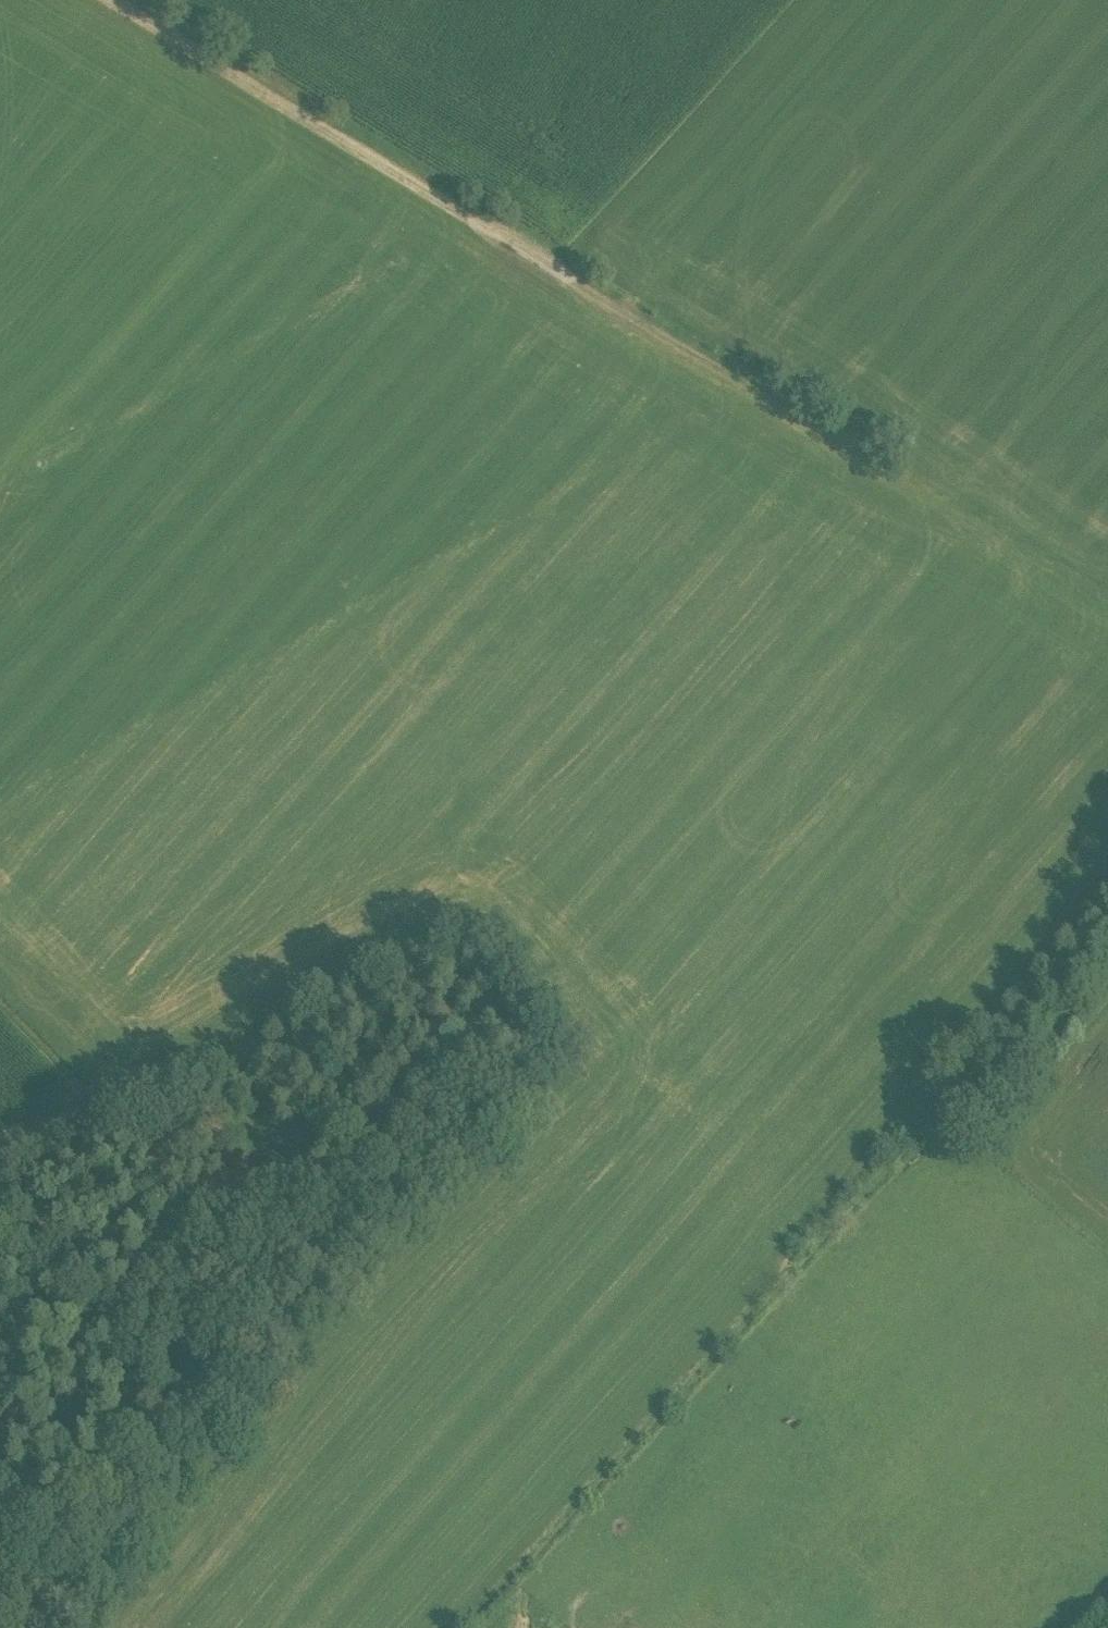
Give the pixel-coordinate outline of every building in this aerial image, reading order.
[(676,352),(670,360),(691,375),(697,367),(676,352)]
